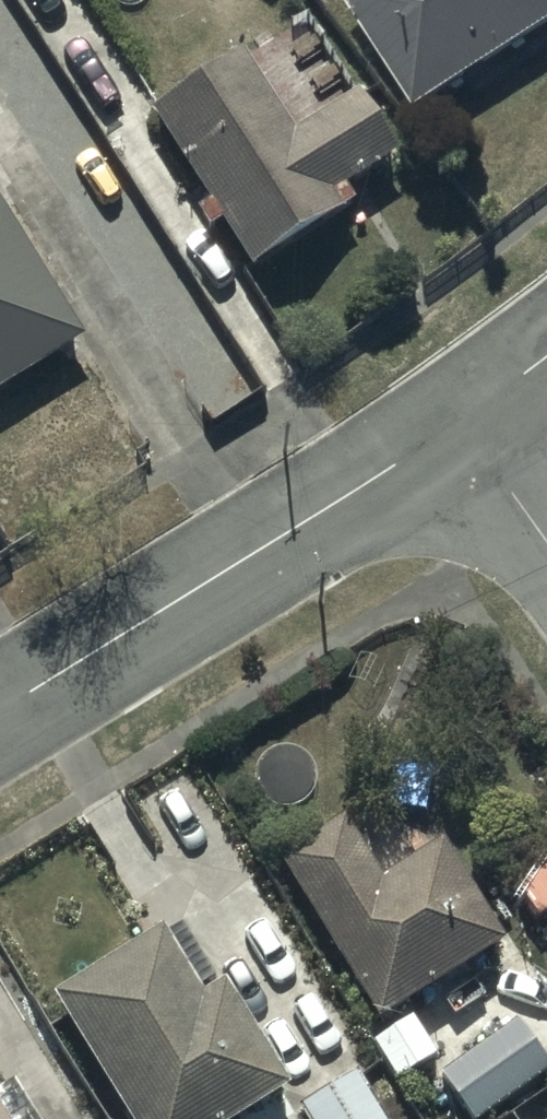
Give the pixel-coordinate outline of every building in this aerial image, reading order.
[(347,5),(423,120),(546,38),(546,0),(355,0),(347,5)] [(246,65),(148,124),(250,291),(358,225),(346,205),(399,172),(358,104),(294,143),(246,65)] [(90,355),(0,206),(0,409),(90,355)] [(353,833),(281,872),(397,1085),(430,1068),(404,1020),(506,965),(446,855),(383,889),(353,833)] [(56,1009),(122,1118),(268,1118),(293,1104),(228,996),(206,1009),(166,942),(56,1009)] [(437,1083),(461,1118),(495,1118),(546,1084),(546,1079),(514,1031),(437,1083)] [(297,1114),(300,1118),(383,1118),(359,1078),(297,1114)]
